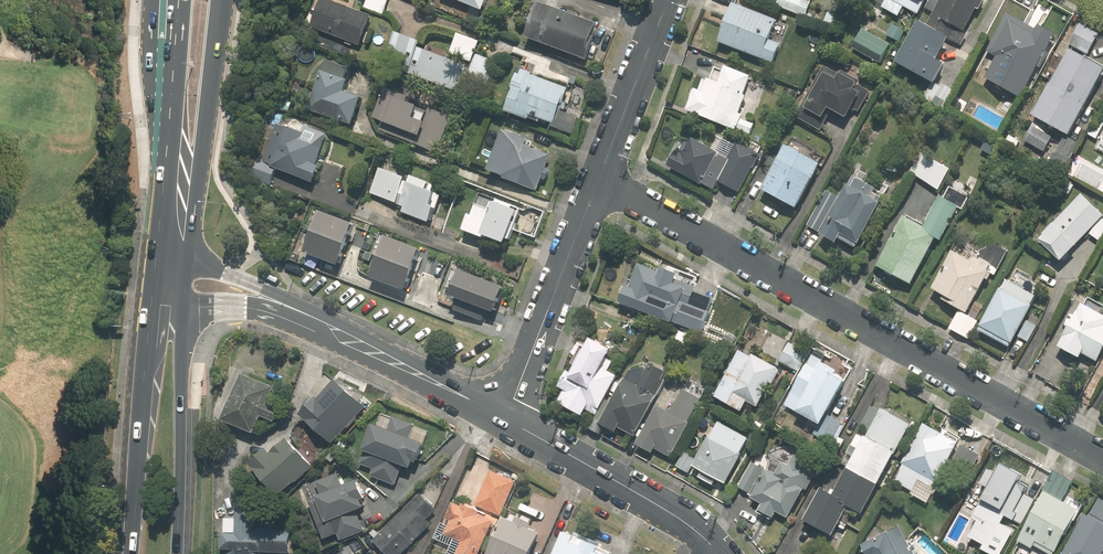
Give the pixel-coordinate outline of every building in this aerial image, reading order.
[(334,0),(324,0),(314,26),(362,45),(374,15),(334,0)] [(362,8),(381,15),(387,0),(365,0),(362,8)] [(452,0),(471,8),(468,16),(477,20),(480,11),(482,12),(486,0),(452,0)] [(807,16),(813,0),(766,0),(807,16)] [(883,7),(898,15),(903,6),(919,14),(926,0),(887,0),(883,7)] [(941,1),(940,0),(934,0),(928,10),(935,13),(928,26),(918,21),(896,61),(933,82),(944,63),(936,59),(948,37),(962,45),(968,35),(964,33),(977,7),(979,9),(984,0),(942,0),(941,1)] [(734,3),(719,42),(773,63),(780,43),(770,39),(777,20),(734,3)] [(536,5),(532,4),(526,21),(530,22),(525,40),(585,61),(596,31),(594,30),(596,25),(577,18),(578,16),(569,13),(568,15),(537,5),(536,5)] [(839,16),(826,11),(822,21),(835,26),(839,16)] [(1034,27),(1006,11),(985,50),(994,56),(984,77),(1019,97),(1057,35),(1037,24),(1034,27)] [(1082,23),(1071,44),(1089,54),(1100,34),(1082,23)] [(906,31),(892,24),(887,35),(901,42),(906,31)] [(865,31),(854,49),(882,64),(892,46),(865,31)] [(458,91),(467,67),(416,49),(418,42),(395,34),(386,59),(402,65),(401,71),(415,76),(413,81),(424,85),(427,80),(458,91)] [(454,34),(447,56),(470,63),(477,42),(454,34)] [(1102,74),(1102,65),(1072,49),(1054,83),(1052,83),(1035,115),(1071,134),(1102,74)] [(479,55),(470,79),(488,86),(497,63),(479,55)] [(348,81),(352,69),(328,60),(323,73),(320,71),(306,109),(351,125),(361,98),(344,93),(348,81)] [(826,67),(797,116),(820,130),(833,108),(848,117),(853,108),(859,111),(870,91),(858,84),(859,83),(842,73),(841,75),(826,67)] [(533,79),(533,77),(523,73),(521,79),(519,78),(515,92),(507,115),(529,122),(530,118),(555,127),(560,110),(564,112),(570,95),(566,93),(567,91),(533,79)] [(747,94),(709,80),(704,93),(696,90),(688,111),(736,130),(737,129),(751,135),(755,125),(741,119),(742,115),(739,114),(747,94)] [(945,110),(955,92),(936,81),(926,99),(945,110)] [(794,90),(785,87),(784,92),(785,92),(784,95),(791,98),(794,90)] [(380,131),(438,153),(451,117),(431,110),(430,113),(410,105),(412,99),(384,88),(373,118),(383,122),(380,131)] [(307,136),(290,130),(291,128),(281,124),(266,161),(258,158),(250,178),(271,186),(278,169),(315,184),(322,167),(319,166),(328,143),(308,135),(307,136)] [(1054,137),(1034,126),(1026,141),(1045,152),(1054,137)] [(546,181),(550,169),(546,167),(550,156),(523,145),(525,139),(501,130),(486,169),(502,175),(501,177),(536,191),(541,179),(546,181)] [(720,154),(689,137),(680,154),(677,152),(669,167),(702,186),(703,185),(714,191),(720,182),(741,194),(760,154),(739,142),(731,161),(728,159),(729,156),(721,152),(720,154)] [(1079,144),(1066,137),(1051,164),(1062,170),(1067,161),(1069,162),(1079,144)] [(796,209),(820,165),(786,146),(762,190),(771,195),(773,200),(779,204),(786,203),(796,209)] [(921,153),(910,172),(940,189),(951,169),(921,153)] [(404,206),(402,212),(429,223),(439,195),(430,192),(433,186),(412,178),(409,184),(405,182),(406,179),(378,168),(369,193),(404,206)] [(877,191),(856,179),(851,188),(848,186),(840,199),(829,193),(809,228),(823,235),(822,236),(837,244),(840,239),(855,248),(880,204),(879,203),(882,198),(875,194),(877,191)] [(1063,179),(1057,189),(1066,194),(1072,184),(1063,179)] [(1058,260),(1102,216),(1080,193),(1036,238),(1058,260)] [(905,216),(878,265),(911,283),(937,237),(941,239),(959,207),(940,196),(923,226),(905,216)] [(488,239),(505,245),(507,239),(509,240),(521,209),(499,201),(498,205),(495,204),(491,212),(478,208),(474,217),(470,215),(464,232),(487,241),(488,239)] [(356,224),(322,212),(306,254),(341,267),(356,224)] [(425,250),(389,237),(373,279),(409,292),(425,250)] [(996,274),(1009,251),(998,245),(983,248),(979,256),(975,253),(972,260),(954,250),(933,288),(945,295),(943,299),(967,312),(987,277),(990,279),(993,273),(996,274)] [(1021,260),(1015,270),(1033,279),(1038,270),(1021,260)] [(627,288),(621,304),(672,324),(673,322),(701,333),(714,299),(686,288),(685,289),(675,286),(679,276),(663,269),(661,273),(640,265),(631,289),(627,288)] [(508,288),(464,272),(454,299),(498,314),(508,288)] [(1035,295),(1007,279),(1002,288),(1001,287),(980,324),(982,325),(979,330),(1008,346),(1010,341),(1012,342),(1032,305),(1030,304),(1035,295)] [(1060,347),(1081,359),(1084,354),(1098,362),(1102,354),(1102,305),(1091,299),(1087,306),(1084,304),(1060,347)] [(976,319),(984,305),(976,301),(969,315),(959,309),(949,328),(969,338),(979,320),(976,319)] [(1029,321),(1020,337),(1030,342),(1038,326),(1029,321)] [(729,333),(724,342),(732,347),(738,338),(729,333)] [(596,414),(618,375),(609,370),(614,362),(606,357),(611,348),(591,337),(572,371),(568,370),(559,386),(565,389),(559,401),(583,415),(586,408),(596,414)] [(781,361),(800,372),(810,353),(792,343),(781,361)] [(741,352),(716,397),(742,411),(748,401),(758,407),(772,382),(774,383),(780,371),(777,369),(778,368),(754,355),(752,358),(741,352)] [(837,371),(821,361),(817,369),(810,365),(787,406),(820,424),(814,434),(832,444),(844,423),(826,414),(845,380),(835,375),(837,371)] [(658,396),(670,373),(651,363),(639,385),(625,378),(611,402),(606,399),(590,428),(602,434),(607,426),(616,431),(619,426),(634,434),(656,395),(658,396)] [(274,420),(279,407),(265,401),(272,386),(240,373),(220,419),(252,433),(260,414),(274,420)] [(363,412),(335,387),(321,403),(317,399),(301,416),(333,444),(348,428),(350,429),(364,413),(363,412)] [(657,405),(636,444),(651,452),(654,447),(670,456),(689,422),(687,421),(700,398),(683,389),(671,412),(657,405)] [(879,411),(872,407),(847,453),(848,454),(843,464),(847,466),(832,495),(821,488),(803,519),(831,535),(848,505),(860,512),(893,454),(894,454),(910,425),(880,408),(879,411)] [(373,425),(364,451),(366,451),(361,464),(374,469),(371,476),(396,485),(404,466),(410,468),(411,466),(414,467),(416,463),(418,464),(425,446),(419,444),(420,442),(410,439),(415,426),(393,418),(388,431),(373,425)] [(749,439),(720,422),(711,438),(710,437),(698,457),(687,451),(678,467),(691,474),(695,467),(704,471),(701,477),(714,485),(717,479),(726,484),(743,455),(740,454),(749,439)] [(937,483),(958,444),(924,425),(903,464),(904,464),(894,481),(902,486),(903,484),(906,485),(911,478),(917,481),(921,474),(937,483)] [(311,468),(288,442),(272,457),(267,452),(250,467),(278,498),(293,484),(295,486),(313,470),(311,468)] [(348,449),(342,443),(335,451),(341,456),(348,449)] [(969,474),(980,455),(962,445),(951,464),(969,474)] [(338,459),(333,454),(327,461),(332,465),(338,459)] [(754,462),(740,488),(750,493),(749,495),(753,497),(753,498),(764,504),(760,511),(774,518),(778,512),(789,518),(805,489),(808,490),(817,475),(806,470),(809,464),(797,457),(791,467),(781,462),(775,474),(754,462)] [(997,466),(994,471),(986,467),(977,483),(985,487),(975,505),(976,505),(970,517),(975,520),(966,535),(981,544),(979,547),(990,553),(998,553),(1012,529),(999,522),(1003,515),(1012,519),(1030,487),(1012,477),(1013,475),(997,466)] [(484,474),(468,467),(458,490),(483,501),(492,482),(482,477),(484,474)] [(1078,510),(1062,501),(1073,482),(1053,471),(1043,490),(1046,492),(1019,541),(1031,548),(1033,545),(1049,553),(1052,553),(1054,551),(1055,552),(1078,510)] [(315,500),(309,503),(325,541),(338,535),(342,542),(365,533),(357,511),(366,507),(356,481),(342,487),(337,475),(316,484),(321,495),(314,498),(315,500)] [(419,494),(372,541),(385,553),(400,553),(429,525),(424,520),(435,510),(419,494)] [(452,502),(445,518),(451,521),(445,535),(462,543),(457,553),(478,553),(493,520),(452,502)] [(1087,511),(1063,553),(1102,553),(1102,520),(1087,511)] [(290,530),(252,529),(252,515),(236,514),(235,532),(220,531),(219,549),(225,549),(224,553),(264,553),(264,552),(289,553),(290,530)] [(517,517),(514,523),(504,518),(488,553),(530,553),(539,534),(528,529),(531,523),(517,517)] [(899,527),(889,532),(888,531),(862,545),(866,553),(922,553),(916,543),(910,547),(899,527)] [(612,551),(599,545),(566,530),(555,553),(611,553),(612,551)]
